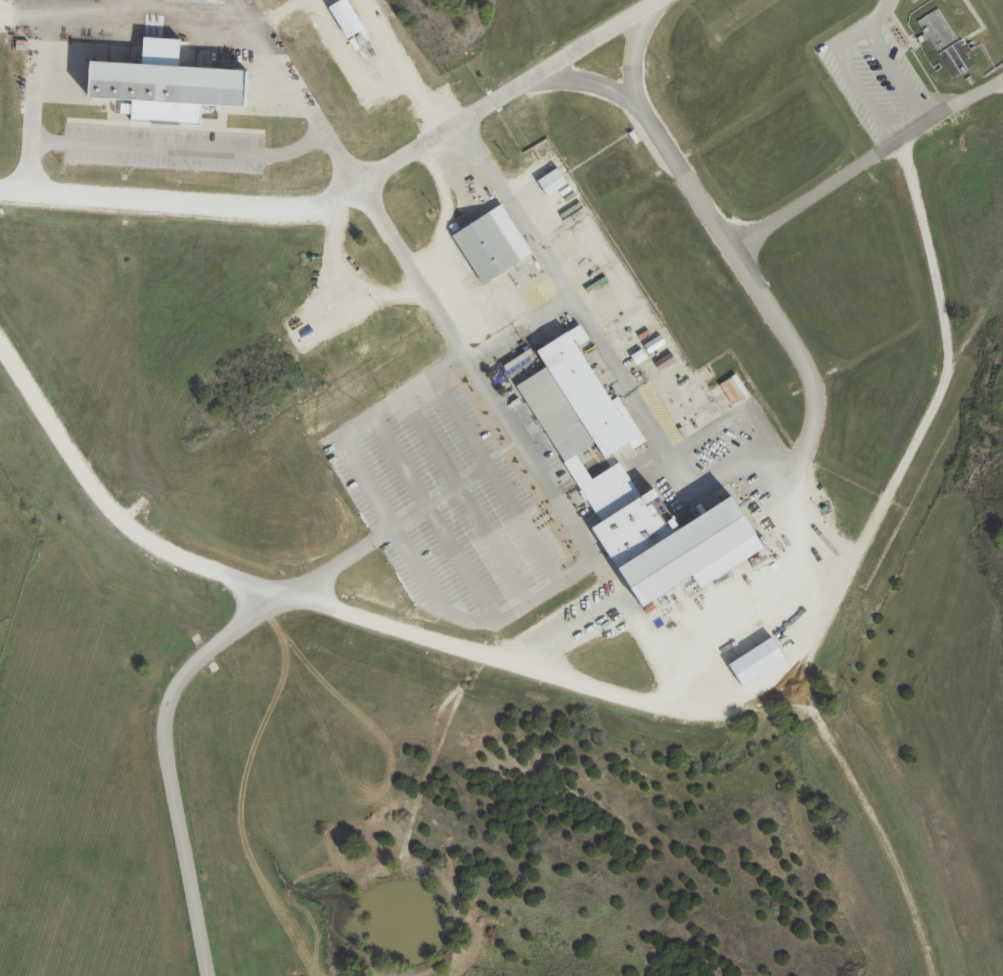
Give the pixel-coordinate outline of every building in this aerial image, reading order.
[(344,27),(357,20),(345,0),(336,0),(330,3),(344,27)] [(916,20),(952,77),(971,65),(935,8),(916,20)] [(89,64),(87,100),(135,103),(134,119),(201,123),(202,108),(241,111),(243,73),(89,64)] [(452,235),(482,283),(518,260),(488,212),(452,235)] [(565,460),(540,422),(516,384),(546,365),(536,349),(569,328),(638,437),(604,458),(594,442),(579,450),(594,475),(623,459),(645,494),(602,521),(565,460)] [(653,490),(645,494),(602,521),(591,528),(616,569),(678,530),(653,490)] [(727,499),(752,537),(640,608),(616,569),(678,530),(727,499)]
